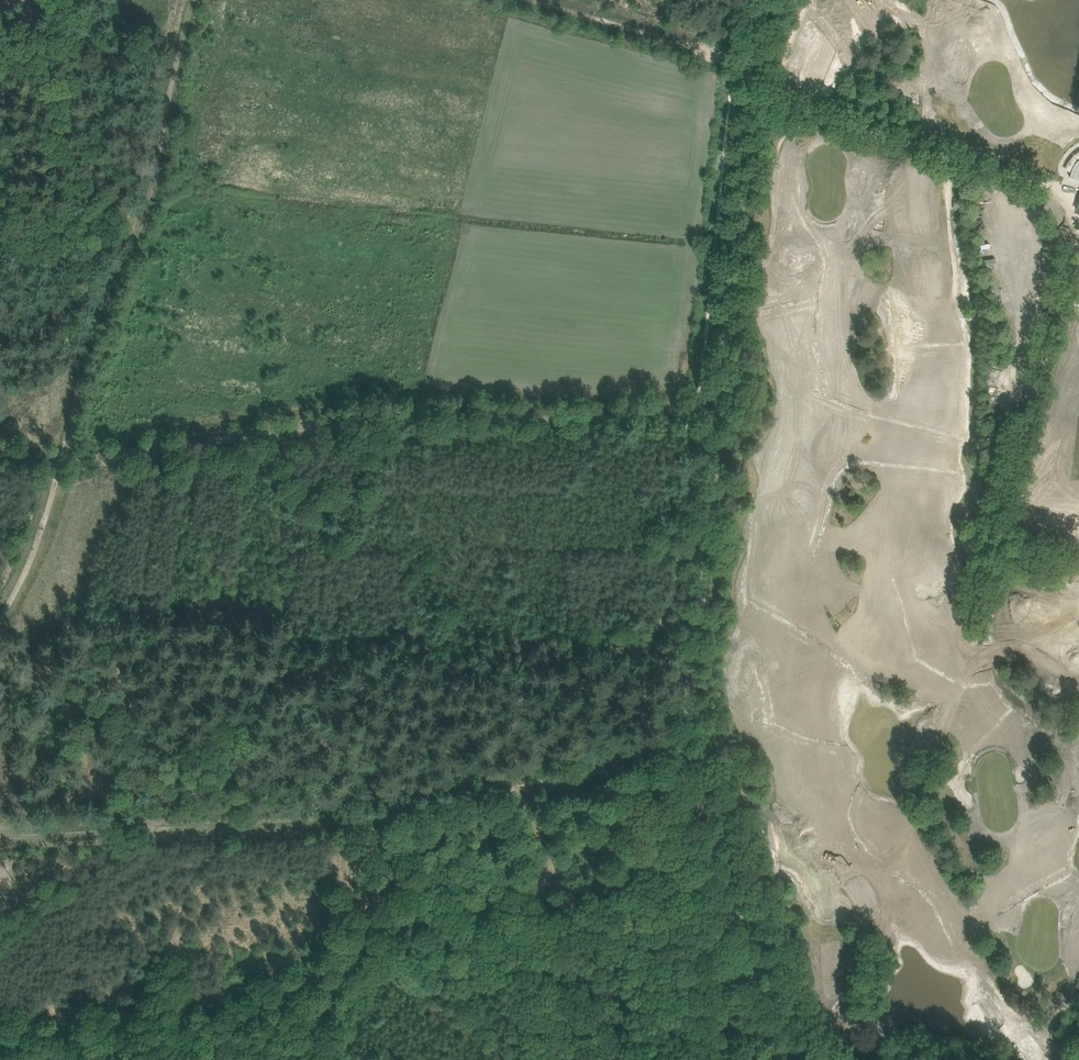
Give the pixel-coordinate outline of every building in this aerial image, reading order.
[(1078,161),(1075,166),(1072,172),(1071,177),(1078,179),(1078,160),(1078,161)] [(964,208),(965,198),(957,198),(956,208),(964,208)] [(741,684),(751,682),(748,671),(738,672),(741,684)]
